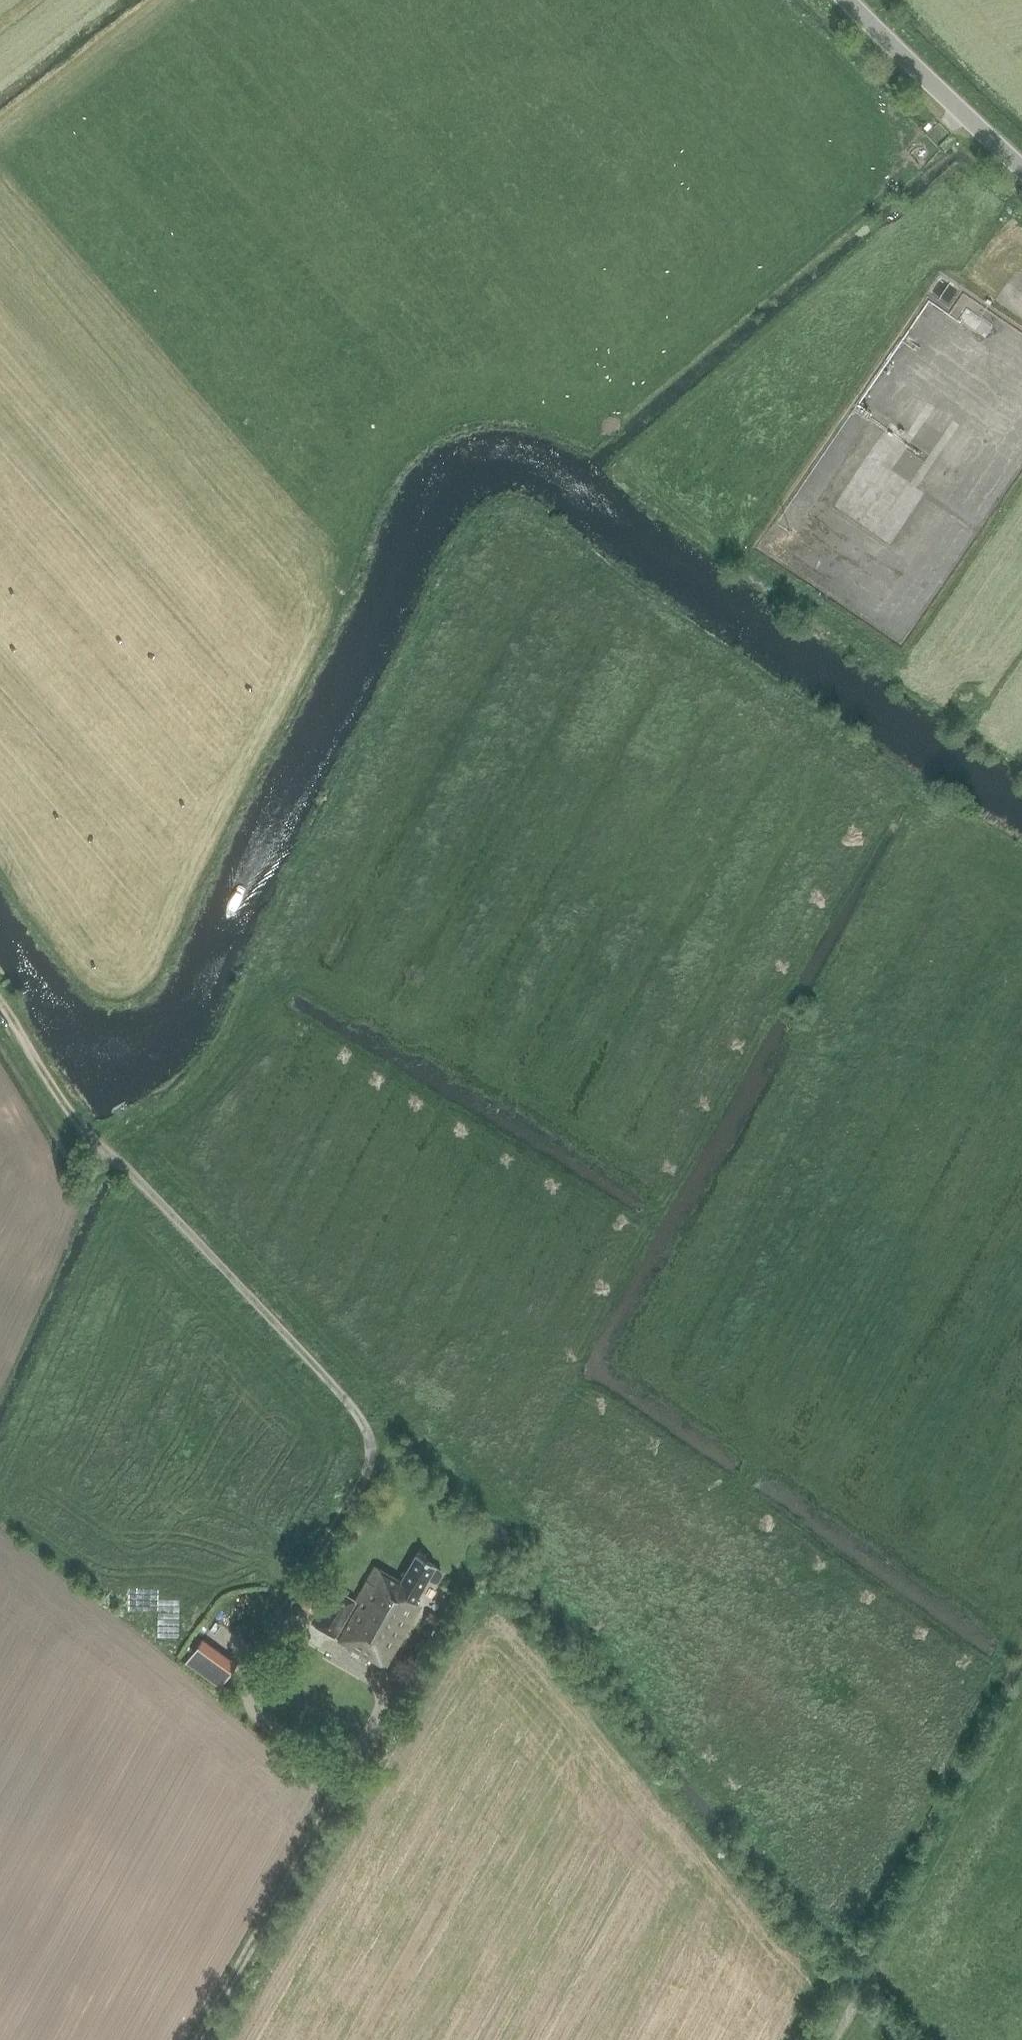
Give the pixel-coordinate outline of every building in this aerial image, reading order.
[(414,1606),(429,1580),(434,1582),(438,1581),(442,1574),(442,1570),(419,1557),(404,1583),(378,1568),(358,1602),(334,1588),(313,1624),(387,1667),(420,1610),(414,1606)] [(311,1587),(301,1605),(310,1612),(320,1591),(311,1587)] [(437,1628),(441,1621),(430,1615),(426,1622),(437,1628)] [(230,1668),(196,1643),(183,1660),(217,1685),(230,1668)]
